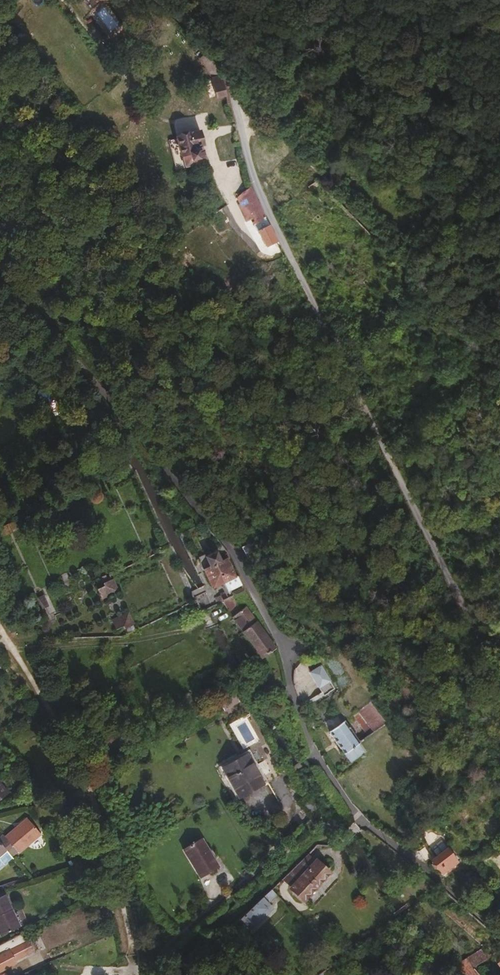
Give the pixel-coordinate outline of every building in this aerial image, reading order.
[(221,73),(218,62),(208,69),(210,77),(221,73)] [(225,92),(221,73),(210,77),(215,95),(225,92)] [(203,144),(200,130),(193,132),(189,132),(176,135),(184,166),(192,165),(191,161),(195,160),(195,158),(203,157),(201,145),(203,144)] [(239,203),(254,195),(250,185),(236,195),(239,203)] [(264,214),(254,195),(239,203),(245,217),(251,214),(254,221),(264,214)] [(228,207),(234,203),(231,199),(225,203),(228,207)] [(18,235),(6,222),(2,227),(14,239),(18,235)] [(276,239),(268,224),(256,230),(261,239),(264,245),(276,239)] [(2,227),(0,228),(0,234),(9,244),(14,239),(2,227)] [(264,245),(261,239),(256,241),(262,251),(266,249),(264,245)] [(31,295),(44,285),(38,277),(25,288),(31,295)] [(267,309),(262,298),(260,300),(255,302),(261,313),(265,310),(267,309)] [(119,385),(110,375),(105,379),(114,389),(119,385)] [(62,407),(54,397),(55,396),(45,384),(37,390),(46,402),(47,402),(55,412),(62,407)] [(8,536),(21,529),(16,522),(4,529),(8,536)] [(247,555),(262,547),(257,537),(242,545),(247,555)] [(213,584),(234,573),(226,557),(220,559),(215,549),(204,554),(209,564),(203,568),(211,583),(210,584),(211,587),(214,586),(213,584)] [(113,587),(108,575),(99,579),(100,582),(94,585),(98,594),(113,587)] [(275,646),(245,604),(239,607),(230,593),(222,597),(228,611),(244,635),(261,656),(275,646)] [(130,627),(123,610),(107,617),(111,626),(117,623),(120,631),(130,627)] [(221,705),(236,697),(233,691),(217,698),(221,705)] [(387,723),(370,698),(357,707),(358,709),(371,728),(373,732),(387,723)] [(371,728),(358,709),(353,712),(366,732),(371,728)] [(364,751),(336,710),(321,720),(349,761),(364,751)] [(348,720),(354,716),(351,712),(345,715),(348,720)] [(261,781),(245,752),(220,766),(237,794),(261,781)] [(40,831),(26,815),(3,833),(2,831),(0,832),(0,840),(5,847),(11,854),(12,855),(40,831)] [(220,864),(204,834),(184,845),(201,874),(220,864)] [(439,847),(439,846),(444,843),(441,839),(439,840),(436,835),(415,850),(422,858),(439,847)] [(455,860),(446,846),(440,849),(428,858),(438,871),(455,860)] [(11,854),(5,847),(0,852),(0,864),(11,854)] [(302,899),(328,871),(315,859),(314,861),(306,852),(281,877),(288,884),(287,885),(302,899)] [(246,925),(269,903),(266,900),(274,893),(269,888),(239,918),(246,925)] [(2,892),(0,893),(0,931),(17,923),(10,909),(2,892)] [(249,928),(271,906),(269,903),(246,925),(249,928)] [(21,921),(14,907),(10,909),(17,923),(21,921)] [(476,959),(478,961),(490,953),(483,945),(470,952),(454,962),(464,974),(476,974),(478,973),(470,965),(473,964),(471,961),(476,959)]
